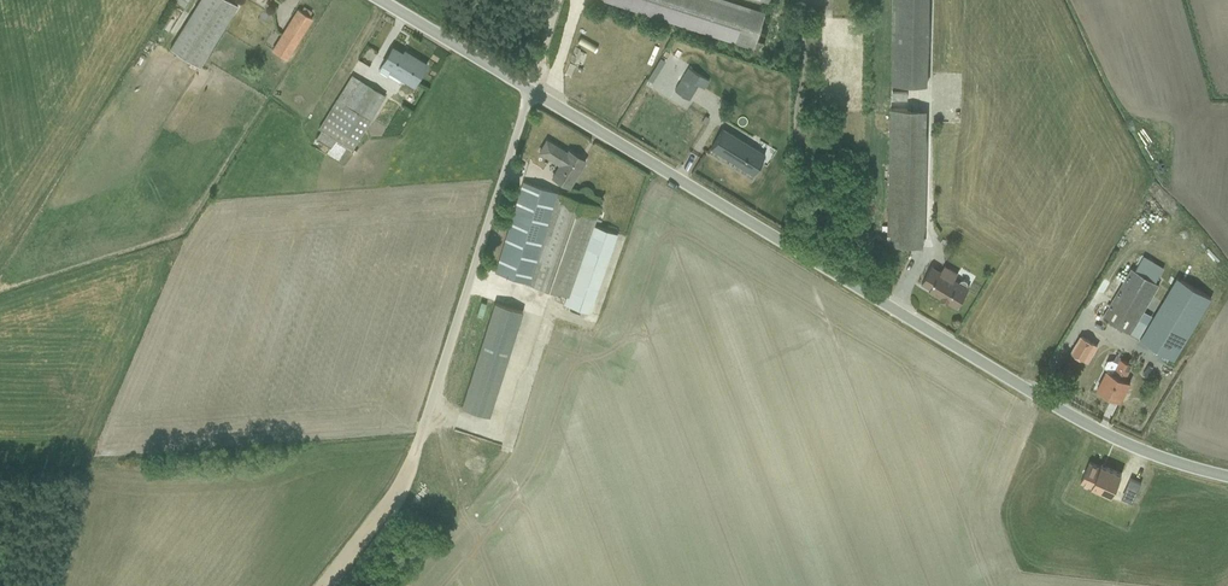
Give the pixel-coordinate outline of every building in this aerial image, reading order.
[(169,48),(199,67),(238,5),(230,0),(199,0),(169,48)] [(746,0),(624,0),(754,41),(765,6),(746,0)] [(889,78),(926,79),(928,0),(891,0),(889,78)] [(322,12),(305,1),(285,33),(271,25),(266,45),(291,62),(322,12)] [(382,67),(414,88),(430,62),(398,42),(382,67)] [(635,87),(644,91),(659,62),(650,57),(635,87)] [(704,87),(709,79),(688,67),(673,94),(687,101),(697,83),(704,87)] [(353,149),(385,95),(352,74),(318,128),(314,135),(330,145),(336,140),(353,149)] [(929,109),(894,108),(889,240),(924,241),(929,109)] [(756,175),(770,153),(726,126),(712,149),(756,175)] [(570,187),(587,159),(550,136),(540,152),(560,164),(552,176),(570,187)] [(590,203),(520,182),(494,269),(560,290),(557,300),(606,314),(630,234),(585,221),(590,203)] [(923,286),(961,307),(975,283),(937,261),(923,286)] [(1132,330),(1160,281),(1133,266),(1105,315),(1132,330)] [(1174,362),(1222,281),(1201,269),(1176,312),(1159,302),(1137,340),(1174,362)] [(498,302),(464,406),(494,416),(527,312),(498,302)] [(1163,363),(1144,354),(1137,368),(1146,372),(1149,368),(1158,373),(1163,363)] [(1101,388),(1126,399),(1135,380),(1128,377),(1135,362),(1124,357),(1116,372),(1110,369),(1101,388)] [(1100,478),(1119,487),(1130,466),(1111,456),(1100,478)] [(1099,486),(1107,490),(1111,483),(1103,479),(1099,486)] [(1083,508),(1084,489),(1071,488),(1070,507),(1083,508)] [(1092,495),(1094,508),(1103,506),(1101,494),(1092,495)]
